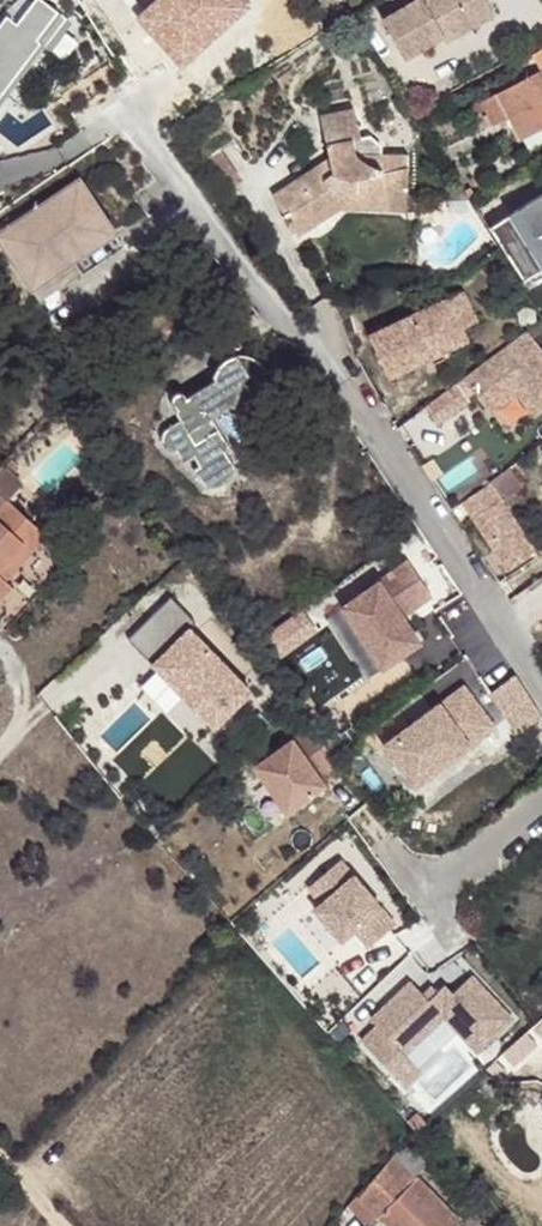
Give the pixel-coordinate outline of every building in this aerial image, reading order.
[(43,44),(38,40),(58,15),(40,0),(34,0),(17,21),(10,15),(0,28),(0,97),(43,44)] [(137,16),(176,56),(236,0),(154,0),(137,16)] [(176,56),(182,63),(244,2),(242,0),(236,0),(176,56)] [(377,18),(399,56),(438,35),(441,40),(470,24),(457,1),(459,0),(409,0),(377,18)] [(457,1),(470,24),(489,12),(482,0),(459,0),(457,1)] [(531,52),(538,67),(541,65),(541,46),(531,52)] [(538,67),(539,68),(454,114),(458,120),(479,108),(489,126),(507,116),(521,141),(541,130),(541,65),(538,67)] [(396,92),(387,97),(394,109),(397,107),(401,113),(407,108),(396,92)] [(349,105),(316,112),(325,154),(267,193),(280,213),(284,211),(292,233),(336,205),(324,186),(330,182),(337,188),(337,197),(384,198),(384,199),(401,199),(403,152),(376,151),(377,142),(365,132),(356,134),(349,105)] [(223,124),(194,145),(222,184),(234,175),(214,148),(231,136),(223,124)] [(451,175),(442,182),(454,200),(463,193),(451,175)] [(0,237),(0,256),(28,296),(109,239),(73,186),(0,237)] [(490,230),(524,283),(541,272),(541,197),(490,230)] [(109,239),(28,296),(37,308),(118,252),(109,239)] [(461,285),(448,291),(462,322),(476,315),(461,285)] [(448,291),(368,328),(388,371),(431,351),(434,356),(452,348),(449,342),(468,333),(462,322),(448,291)] [(461,370),(471,384),(477,394),(478,394),(505,375),(513,386),(529,410),(541,401),(541,349),(525,325),(461,370)] [(214,432),(235,416),(243,416),(250,413),(258,405),(262,397),(261,389),(256,381),(245,373),(236,370),(228,372),(217,382),(214,388),(214,395),(181,418),(180,414),(176,411),(172,412),(169,417),(171,421),(177,423),(171,427),(178,438),(165,447),(162,449),(160,452),(158,456),(158,459),(163,466),(168,470),(173,470),(178,467),(186,479),(194,473),(202,484),(196,487),(200,496),(208,501),(220,503),(221,503),(230,500),(235,493),(235,492),(237,481),(233,472),(226,464),(232,461),(214,432)] [(461,370),(453,375),(463,390),(471,384),(461,370)] [(453,375),(421,397),(434,415),(465,393),(463,390),(453,375)] [(505,375),(478,394),(487,406),(513,386),(505,375)] [(507,457),(458,491),(497,550),(507,543),(514,553),(532,540),(499,490),(520,476),(507,457)] [(11,476),(5,483),(15,492),(21,485),(11,476)] [(8,516),(9,517),(24,500),(15,492),(5,483),(0,488),(0,524),(8,516)] [(21,583),(48,552),(9,517),(8,516),(0,524),(0,590),(13,575),(21,583)] [(507,543),(497,550),(504,560),(514,553),(507,543)] [(406,564),(341,612),(384,671),(420,644),(402,619),(430,598),(406,564)] [(21,583),(13,575),(0,590),(8,596),(21,583)] [(16,603),(8,596),(0,590),(0,621),(16,603)] [(169,605),(131,642),(216,730),(253,694),(191,633),(194,630),(169,605)] [(265,632),(280,656),(319,631),(303,607),(265,632)] [(489,684),(508,731),(539,719),(519,672),(489,684)] [(464,688),(384,747),(414,787),(469,746),(464,739),(488,722),(464,688)] [(464,739),(469,746),(493,729),(488,722),(464,739)] [(311,729),(253,769),(284,814),(324,789),(317,780),(338,767),(311,729)] [(311,891),(324,905),(316,912),(344,943),(356,932),(371,949),(398,926),(342,863),(311,891)] [(412,984),(374,1022),(379,1028),(364,1044),(406,1088),(422,1073),(406,1056),(446,1018),(479,1052),(512,1019),(473,978),(453,996),(446,987),(442,991),(430,1001),(425,997),(412,984)] [(437,986),(425,997),(430,1001),(442,991),(437,986)] [(417,1115),(408,1123),(416,1132),(425,1124),(417,1115)] [(389,1154),(384,1159),(388,1162),(389,1161),(414,1183),(416,1179),(437,1156),(416,1132),(389,1154)] [(388,1162),(346,1208),(366,1225),(455,1225),(459,1221),(416,1179),(414,1183),(389,1161),(388,1162)]
